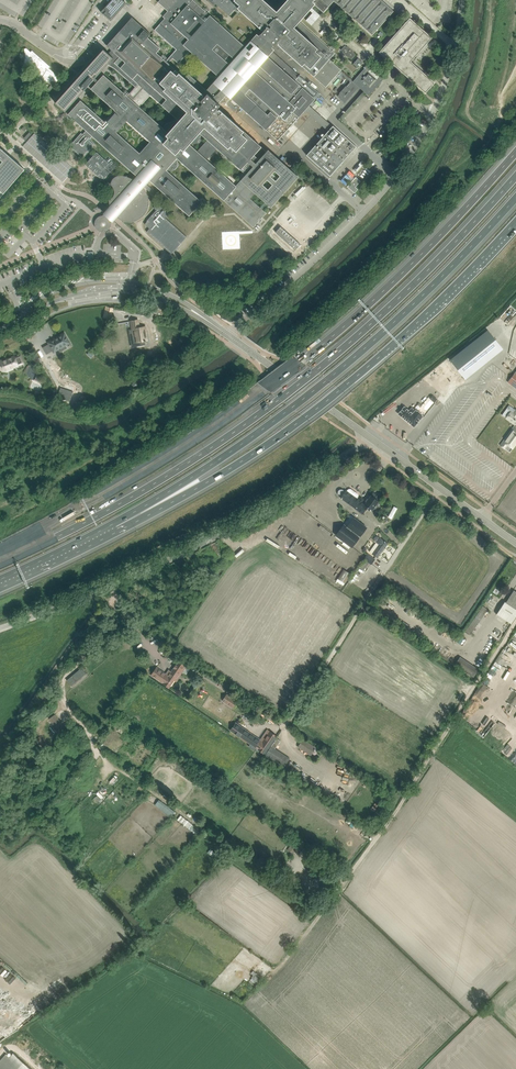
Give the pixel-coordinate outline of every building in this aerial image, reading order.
[(155,30),(176,50),(166,61),(156,53),(160,49),(148,38),(151,34),(134,19),(132,17),(119,32),(107,46),(111,50),(108,54),(105,50),(104,49),(103,50),(98,55),(88,67),(56,103),(65,112),(94,80),(97,83),(91,89),(115,110),(104,122),(81,101),(68,114),(86,130),(83,134),(81,133),(69,146),(82,157),(94,144),(89,140),(92,136),(138,176),(134,180),(130,178),(126,176),(122,175),(117,176),(115,177),(113,178),(112,180),(111,181),(111,183),(110,184),(111,185),(112,186),(113,187),(114,188),(114,190),(115,192),(114,193),(114,195),(113,197),(112,198),(111,199),(109,200),(110,206),(108,209),(108,210),(106,212),(105,213),(107,215),(107,216),(106,216),(106,217),(106,218),(107,219),(108,219),(108,220),(109,220),(110,220),(110,219),(111,219),(113,221),(114,220),(116,217),(117,217),(118,218),(119,218),(121,219),(124,220),(127,221),(130,221),(133,221),(135,220),(140,218),(143,215),(146,212),(147,211),(148,208),(149,205),(149,202),(149,199),(148,196),(147,193),(145,190),(143,187),(144,186),(149,191),(151,196),(155,209),(156,210),(147,221),(145,224),(150,228),(147,232),(171,254),(187,237),(165,217),(169,212),(161,205),(158,208),(155,195),(151,188),(146,184),(150,180),(162,191),(162,190),(178,204),(177,205),(189,216),(202,202),(180,182),(179,183),(165,171),(167,169),(168,170),(170,170),(172,170),(174,170),(175,169),(177,167),(178,165),(178,163),(178,161),(177,159),(176,159),(177,158),(224,200),(254,227),(266,213),(250,199),(255,193),(271,207),(298,177),(292,171),(290,173),(261,147),(221,111),(220,109),(219,110),(218,109),(221,105),(218,103),(220,101),(224,104),(230,97),(274,136),(278,140),(283,134),(315,99),(320,93),(299,75),(273,51),(274,50),(272,48),(274,46),(277,42),(278,44),(326,87),(339,72),(350,82),(346,86),(339,93),(340,94),(338,96),(345,103),(352,95),(349,92),(354,85),(357,87),(358,86),(359,87),(369,96),(384,79),(368,64),(353,81),(329,60),(335,53),(299,22),(310,10),(312,8),(315,4),(323,12),(334,1),(336,3),(337,4),(372,35),(393,11),(381,0),(287,0),(206,0),(207,1),(208,0),(215,7),(217,5),(229,15),(236,7),(262,30),(262,29),(264,31),(259,36),(257,34),(245,47),(193,0),(160,0),(158,2),(168,11),(163,16),(165,18),(160,24),(155,30)] [(111,21),(112,21),(111,21),(126,4),(127,4),(123,0),(111,0),(101,12),(111,21)] [(410,18),(408,20),(406,22),(404,24),(379,52),(391,63),(393,65),(394,65),(425,93),(429,89),(431,87),(435,83),(435,82),(434,82),(411,61),(432,38),(428,34),(424,30),(410,18)] [(341,37),(337,41),(342,46),(346,41),(341,37)] [(345,45),(341,50),(343,51),(342,52),(349,58),(350,57),(351,59),(355,55),(354,53),(354,52),(347,46),(347,47),(345,45)] [(26,48),(24,49),(26,58),(25,58),(25,68),(32,67),(36,73),(35,74),(40,82),(42,80),(51,82),(51,81),(56,82),(59,79),(60,78),(58,76),(49,68),(51,67),(32,51),(31,52),(26,48)] [(358,58),(357,60),(353,64),(358,68),(363,62),(358,58)] [(333,126),(307,155),(330,176),(356,147),(333,126)] [(35,133),(23,146),(63,182),(74,169),(35,133)] [(26,170),(0,147),(0,199),(26,170)] [(90,159),(85,165),(103,180),(116,165),(111,161),(109,163),(97,152),(93,156),(90,159)] [(362,160),(353,170),(355,172),(364,162),(362,160)] [(356,177),(347,187),(355,193),(358,189),(355,187),(361,181),(356,177)] [(107,215),(105,213),(103,214),(103,215),(102,216),(98,217),(95,220),(93,224),(94,228),(97,231),(101,232),(105,232),(108,229),(110,226),(110,223),(113,221),(111,219),(110,219),(110,220),(109,220),(108,220),(108,219),(107,219),(106,218),(106,217),(106,216),(107,216),(107,215)] [(283,219),(278,225),(298,243),(303,237),(283,219)] [(131,321),(120,323),(122,331),(127,331),(127,328),(130,328),(133,342),(137,342),(138,346),(144,345),(145,346),(145,341),(146,341),(146,340),(147,340),(145,327),(139,328),(138,320),(131,321)] [(488,332),(451,363),(465,379),(502,350),(488,332)] [(48,342),(54,352),(70,343),(64,333),(48,342)] [(4,370),(5,369),(6,370),(14,367),(13,366),(17,364),(18,365),(23,363),(22,360),(22,359),(21,357),(20,357),(20,356),(15,358),(15,357),(14,356),(5,360),(6,361),(3,363),(0,362),(0,369),(4,370)] [(141,363),(135,373),(141,377),(141,376),(144,378),(150,369),(147,367),(141,363)] [(508,382),(515,388),(515,374),(515,373),(508,382)] [(57,392),(54,403),(63,405),(66,395),(57,392)] [(501,445),(505,448),(507,445),(508,446),(508,445),(512,448),(515,443),(515,410),(510,406),(508,409),(511,411),(507,418),(515,424),(513,427),(515,428),(505,442),(504,441),(501,445)] [(414,426),(422,416),(416,411),(412,415),(403,408),(399,414),(414,426)] [(338,492),(338,493),(338,495),(341,497),(341,498),(359,511),(363,506),(366,509),(368,506),(372,510),(375,506),(375,507),(376,506),(375,505),(378,501),(371,496),(365,504),(362,502),(362,501),(360,500),(356,498),(357,495),(357,493),(350,488),(348,488),(346,491),(345,491),(342,489),(341,489),(339,490),(338,492)] [(354,518),(347,527),(344,525),(336,536),(353,548),(367,528),(354,518)] [(379,544),(373,553),(378,557),(388,544),(380,538),(377,536),(375,536),(374,538),(374,540),(376,542),(379,544)] [(364,559),(371,564),(375,559),(368,554),(364,559)] [(357,555),(353,562),(356,564),(361,557),(357,555)] [(344,569),(338,578),(344,582),(350,573),(344,569)] [(515,616),(515,593),(512,600),(509,598),(506,603),(504,602),(497,614),(511,623),(515,616)] [(475,617),(471,615),(462,630),(471,635),(487,608),(482,605),(475,617)] [(515,649),(515,642),(511,638),(508,643),(515,649)] [(501,658),(498,656),(486,675),(494,680),(498,674),(498,673),(503,665),(507,668),(512,659),(509,658),(514,650),(507,647),(501,658)] [(455,664),(474,677),(479,670),(460,657),(455,664)] [(157,667),(152,675),(161,682),(167,686),(172,678),(176,681),(183,671),(186,674),(190,668),(185,664),(180,660),(172,672),(169,670),(166,674),(157,667)] [(67,680),(71,686),(86,673),(82,668),(67,680)] [(223,700),(233,707),(237,701),(227,694),(223,700)] [(55,714),(49,718),(60,733),(66,729),(55,714)] [(130,728),(115,719),(110,726),(125,736),(130,728)] [(265,753),(277,736),(269,731),(262,741),(236,722),(231,730),(265,754),(265,753)] [(136,733),(124,752),(130,756),(141,737),(136,733)] [(278,737),(277,736),(265,753),(285,766),(290,758),(275,749),(281,741),(277,738),(278,737)] [(314,750),(315,750),(315,749),(315,748),(303,739),(298,747),(311,755),(314,750)] [(141,743),(132,757),(136,760),(139,762),(146,751),(143,749),(145,746),(141,743)] [(112,749),(110,752),(116,755),(121,748),(118,746),(115,751),(112,749)] [(178,765),(176,770),(185,774),(187,769),(178,765)] [(154,805),(171,816),(175,810),(158,799),(154,805)] [(199,830),(181,815),(177,819),(195,834),(199,830)] [(290,845),(289,846),(295,850),(298,845),(291,840),(289,844),(290,845)] [(255,972),(250,979),(256,984),(261,977),(255,972)] [(0,1061),(0,1068),(31,1068),(13,1053),(10,1057),(6,1054),(0,1061)]
